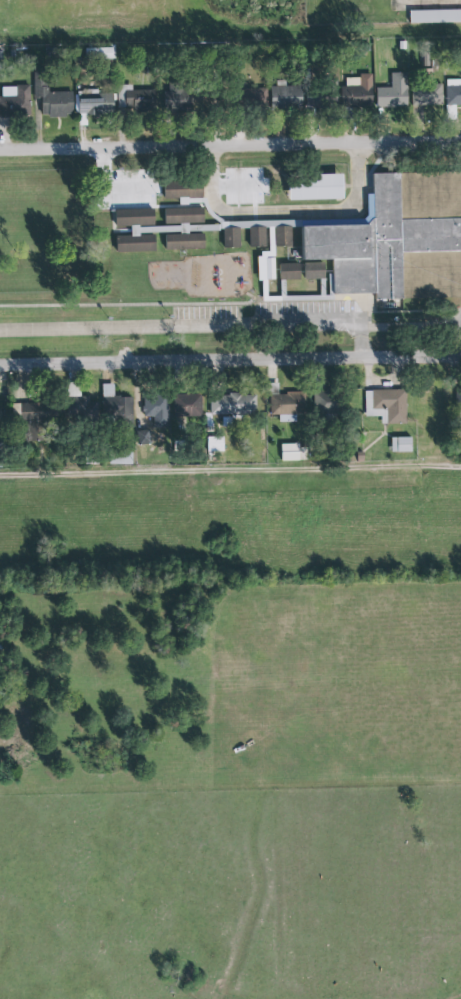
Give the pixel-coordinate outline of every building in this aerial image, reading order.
[(410,23),(460,22),(460,10),(410,10),(410,23)] [(73,92),(47,93),(46,71),(33,72),(34,99),(41,99),(42,117),(73,115),(73,92)] [(377,107),(408,106),(408,73),(391,73),(392,88),(377,88),(377,107)] [(373,107),(372,74),(359,74),(359,78),(346,78),(346,87),(341,87),(342,108),(373,107)] [(446,80),(447,106),(460,105),(460,79),(446,80)] [(165,91),(164,107),(191,108),(191,92),(180,91),(181,82),(169,81),(169,92),(165,91)] [(4,118),(0,118),(0,85),(14,85),(28,85),(29,116),(9,116),(8,118),(4,118)] [(158,112),(157,90),(132,90),(132,85),(117,86),(118,109),(140,108),(140,112),(158,112)] [(442,85),(412,85),(412,106),(443,105),(442,85)] [(304,107),(303,86),(271,87),(272,108),(304,107)] [(266,88),(242,89),(243,108),(266,107),(266,88)] [(305,89),(305,107),(338,106),(338,88),(305,89)] [(77,93),(112,93),(112,112),(96,112),(96,115),(86,115),(86,113),(77,113),(77,93)] [(371,173),(460,171),(460,297),(374,300),(373,297),(373,293),(332,294),(331,259),(299,260),(299,226),(371,224),(371,173)] [(291,200),(345,199),(345,175),(291,176),(291,200)] [(204,198),(204,183),(166,182),(166,197),(204,198)] [(205,223),(204,208),(165,209),(166,224),(205,223)] [(115,210),(116,226),(132,226),(132,235),(117,236),(118,253),(156,252),(156,235),(140,235),(139,226),(155,225),(155,209),(115,210)] [(219,232),(219,225),(141,226),(141,233),(219,232)] [(276,246),(292,245),(291,226),(275,227),(276,246)] [(240,228),(224,228),(224,248),(241,247),(240,228)] [(267,228),(250,228),(250,247),(267,247),(267,228)] [(167,250),(206,249),(205,234),(166,235),(167,250)] [(259,280),(276,280),(275,241),(270,242),(270,252),(259,252),(259,280)] [(325,262),(305,263),(306,280),(326,279),(325,262)] [(281,280),(301,280),(300,263),(280,264),(281,280)] [(103,414),(132,415),(133,397),(114,397),(115,384),(103,384),(103,414)] [(381,424),(407,424),(406,390),(364,391),(365,417),(381,417),(381,424)] [(269,394),(285,394),(285,392),(304,392),(304,414),(295,414),(295,421),(278,421),(278,415),(269,415),(269,394)] [(340,392),(314,392),(314,413),(340,413),(340,392)] [(202,394),(173,394),(174,418),(202,418),(202,394)] [(256,394),(210,395),(211,416),(222,416),(223,427),(232,427),(232,418),(257,417),(256,394)] [(12,404),(12,424),(27,424),(27,441),(45,441),(44,403),(12,404)] [(412,437),(392,438),(392,452),(412,452),(412,437)] [(282,445),(282,461),(308,460),(308,445),(282,445)]
